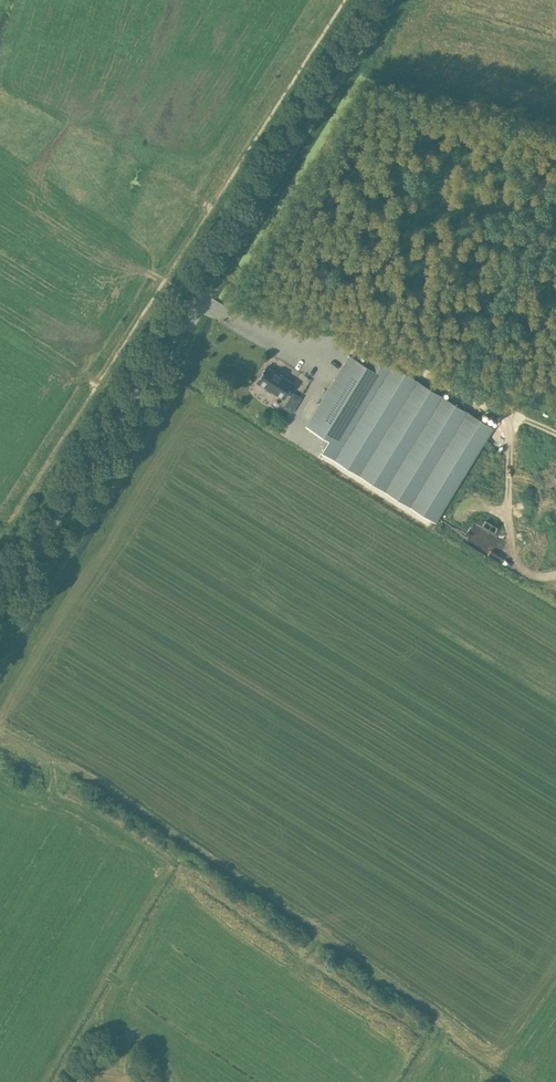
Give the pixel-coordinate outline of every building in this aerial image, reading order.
[(494,427),(374,353),(367,365),(350,354),(306,426),(329,440),(321,451),(435,522),(494,427)] [(272,391),(284,398),(293,383),(279,374),(275,372),(267,366),(257,382),(266,387),(265,389),(271,392),(272,391)] [(290,390),(281,406),(290,412),(300,396),(290,390)]
